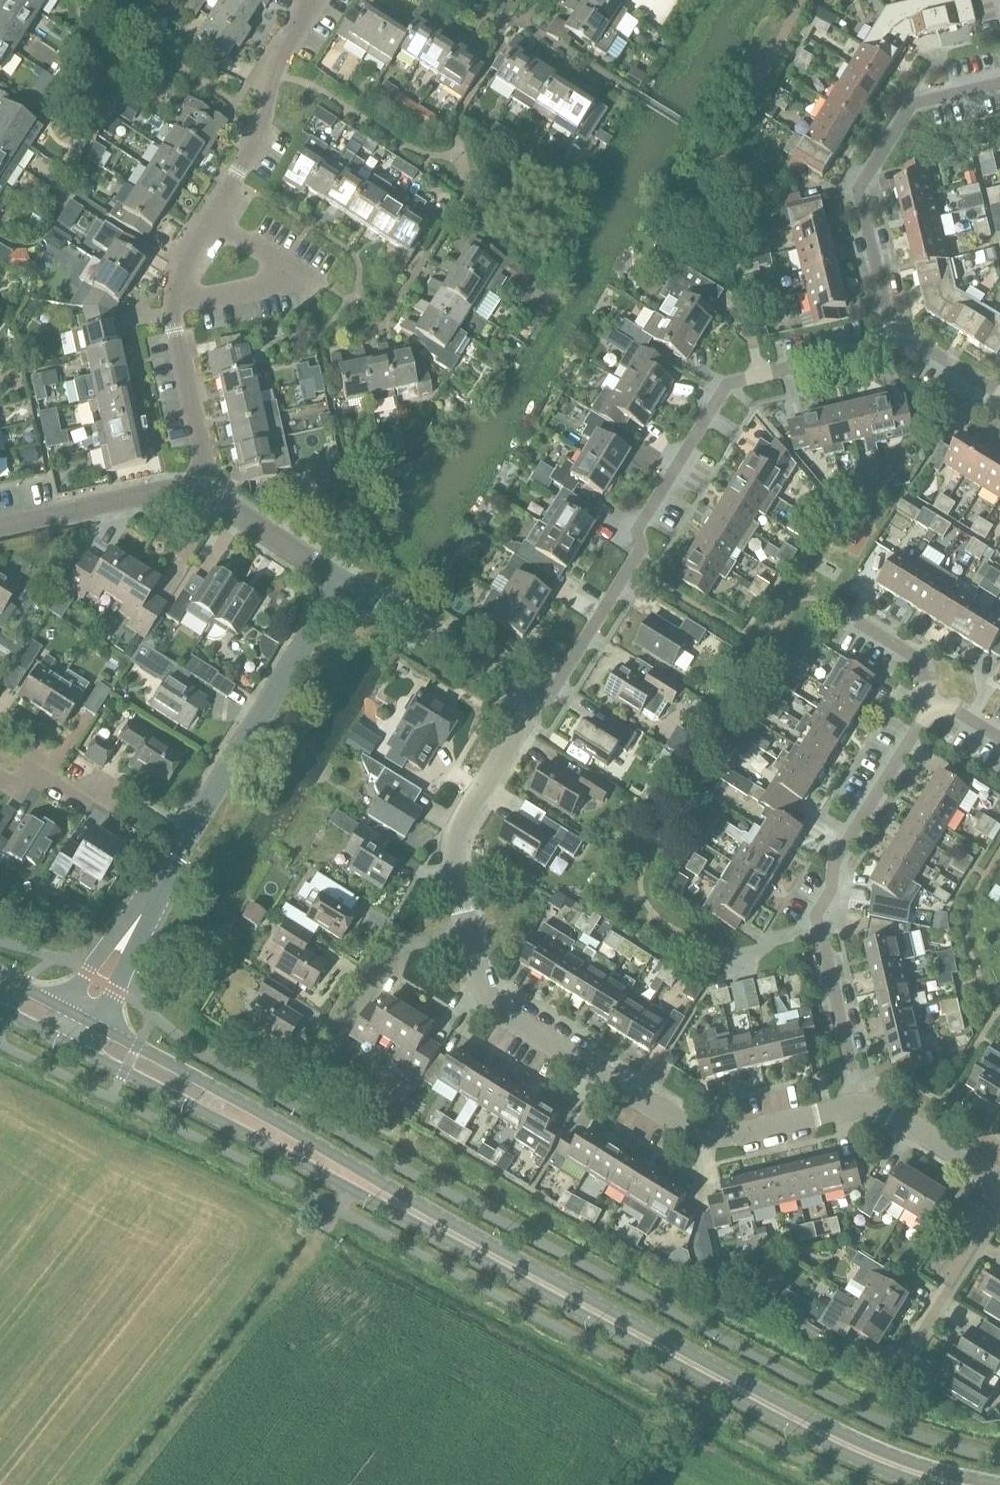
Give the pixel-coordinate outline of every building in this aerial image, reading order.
[(37,14),(16,0),(5,0),(2,4),(0,3),(0,17),(25,33),(37,14)] [(37,14),(46,0),(16,0),(37,14)] [(199,11),(204,3),(201,0),(187,0),(186,2),(199,11)] [(253,16),(228,0),(220,0),(209,17),(245,40),(250,33),(244,29),(253,16)] [(253,16),(259,6),(264,10),(271,1),(269,0),(228,0),(253,16)] [(619,9),(605,0),(584,0),(580,6),(570,0),(568,0),(563,8),(574,15),(577,10),(613,34),(626,14),(619,9)] [(619,9),(625,0),(605,0),(619,9)] [(941,31),(934,0),(925,0),(884,9),(906,39),(941,31)] [(941,31),(974,24),(969,0),(934,0),(941,31)] [(192,21),(199,11),(186,2),(179,12),(192,21)] [(393,24),(400,13),(391,7),(384,19),(389,22),(380,35),(367,55),(388,69),(398,52),(409,34),(408,34),(393,24)] [(813,16),(819,19),(831,27),(835,18),(817,8),(813,16)] [(389,22),(384,19),(368,9),(363,17),(353,10),(336,36),(367,55),(380,35),(389,22)] [(431,45),(436,36),(431,33),(420,26),(428,14),(419,9),(412,21),(415,23),(408,34),(409,34),(398,52),(418,65),(431,45)] [(891,64),(906,39),(884,9),(862,46),(891,64)] [(577,10),(574,15),(567,27),(556,20),(548,31),(559,38),(564,31),(593,50),(594,48),(605,55),(617,36),(613,34),(577,10)] [(25,33),(0,17),(0,44),(13,53),(25,33)] [(239,50),(245,40),(209,17),(195,38),(226,58),(233,47),(239,50)] [(831,27),(819,19),(815,27),(827,34),(831,27)] [(449,61),(456,49),(452,46),(440,39),(447,27),(439,22),(431,33),(436,36),(431,45),(418,65),(438,78),(449,61)] [(477,62),(460,51),(467,39),(459,35),(452,46),(456,49),(449,61),(438,78),(435,83),(463,101),(483,68),(476,64),(477,62)] [(518,54),(520,49),(523,45),(525,43),(516,38),(510,48),(513,51),(512,53),(507,50),(503,56),(501,54),(491,69),(498,74),(494,80),(515,93),(534,64),(530,61),(529,61),(518,54)] [(13,53),(0,44),(0,73),(13,53)] [(879,83),(891,64),(862,46),(850,65),(879,83)] [(554,76),(549,73),(537,66),(544,55),(536,50),(530,61),(534,64),(515,93),(534,106),(535,106),(546,89),(554,76)] [(797,58),(810,66),(814,58),(801,51),(797,58)] [(806,73),(810,66),(797,58),(793,66),(806,73)] [(552,124),(575,90),(570,86),(558,79),(565,69),(556,63),(549,73),(554,76),(546,89),(535,106),(534,106),(531,111),(552,124)] [(867,101),(879,83),(850,65),(839,83),(867,101)] [(595,103),(578,92),(585,82),(576,76),(570,86),(575,90),(552,124),(583,144),(603,114),(592,108),(595,103)] [(856,121),(867,101),(839,83),(827,103),(856,121)] [(777,97),(790,105),(794,97),(781,90),(777,97)] [(22,143),(35,124),(12,109),(16,104),(0,94),(0,129),(22,143)] [(419,108),(399,95),(392,106),(412,119),(419,108)] [(786,112),(790,105),(777,97),(772,106),(786,112)] [(203,149),(208,153),(227,124),(186,98),(181,106),(186,110),(173,129),(203,149)] [(22,101),(16,111),(31,121),(38,111),(22,101)] [(115,111),(132,123),(140,112),(122,101),(115,111)] [(844,139),(856,121),(827,103),(815,121),(844,139)] [(330,129),(336,120),(316,108),(311,116),(330,129)] [(419,108),(412,119),(421,125),(428,114),(419,108)] [(120,124),(110,118),(101,131),(111,137),(120,124)] [(832,160),(844,139),(815,121),(803,142),(832,160)] [(17,167),(30,148),(22,143),(0,129),(0,156),(10,162),(17,167)] [(208,153),(203,149),(173,129),(160,150),(189,169),(202,149),(208,153)] [(598,130),(594,138),(606,146),(611,138),(598,130)] [(360,149),(366,139),(355,132),(349,142),(360,149)] [(305,189),(324,161),(321,159),(327,150),(308,138),(281,182),(302,195),(306,190),(305,189)] [(366,139),(360,149),(370,156),(376,146),(366,139)] [(820,179),(832,160),(803,142),(787,167),(800,175),(804,169),(820,179)] [(94,143),(88,159),(96,164),(105,150),(94,143)] [(977,149),(979,156),(993,153),(991,146),(977,149)] [(177,189),(189,169),(160,150),(147,170),(177,189)] [(326,202),(354,158),(344,152),(334,167),(324,161),(305,189),(306,190),(306,189),(326,202)] [(993,153),(979,156),(984,178),(998,174),(995,162),(993,153)] [(5,187),(17,167),(10,162),(0,156),(0,184),(5,187)] [(346,215),(364,186),(354,180),(363,164),(354,158),(326,202),(346,215)] [(400,174),(406,165),(397,160),(391,169),(400,174)] [(900,205),(933,197),(924,162),(901,168),(904,180),(894,182),(900,205)] [(406,165),(400,174),(412,182),(417,173),(406,165)] [(164,209),(177,189),(147,170),(134,190),(164,209)] [(965,175),(968,188),(977,186),(973,173),(965,175)] [(59,181),(53,190),(62,196),(68,187),(67,186),(59,181)] [(739,198),(752,197),(750,182),(737,184),(739,198)] [(367,228),(385,199),(364,186),(346,215),(367,228)] [(967,199),(981,195),(979,186),(977,186),(968,188),(964,189),(967,199)] [(999,197),(999,188),(986,191),(988,200),(999,197)] [(144,240),(164,209),(134,190),(123,208),(116,204),(108,217),(144,240)] [(791,228),(824,221),(819,200),(801,204),(799,196),(784,199),(791,228)] [(905,228),(938,220),(933,197),(900,205),(905,228)] [(988,200),(990,208),(999,205),(999,197),(988,200)] [(405,212),(387,241),(402,251),(395,262),(405,269),(414,256),(408,252),(425,225),(416,219),(426,205),(414,198),(405,212)] [(387,241),(405,212),(385,199),(367,228),(387,241)] [(38,208),(34,215),(42,221),(47,214),(38,208)] [(910,247),(943,239),(938,220),(905,228),(910,247)] [(796,251),(829,244),(824,221),(791,228),(796,251)] [(975,231),(988,228),(987,221),(974,224),(975,231)] [(108,254),(101,265),(130,284),(143,265),(137,261),(145,250),(104,223),(91,243),(108,254)] [(75,270),(87,256),(55,227),(43,241),(75,270)] [(988,228),(975,231),(977,239),(990,236),(988,228)] [(915,270),(949,262),(943,239),(910,247),(915,270)] [(453,272),(487,293),(507,262),(473,240),(466,251),(456,267),(444,259),(437,270),(449,277),(451,275),(453,272)] [(801,271),(834,263),(829,244),(796,251),(801,271)] [(758,260),(771,257),(769,249),(756,252),(758,260)] [(982,252),(985,264),(995,262),(996,259),(994,249),(982,252)] [(771,257),(758,260),(760,267),(773,264),(771,257)] [(117,305),(130,284),(101,265),(92,260),(79,281),(92,289),(80,307),(82,307),(112,313),(117,305)] [(60,262),(44,271),(54,288),(70,278),(60,262)] [(925,311),(956,290),(949,262),(915,270),(925,311)] [(806,294),(839,286),(834,263),(801,271),(806,294)] [(666,322),(696,341),(712,317),(708,314),(722,292),(679,265),(661,294),(667,298),(658,312),(668,318),(666,322)] [(473,315),(487,293),(453,272),(451,275),(449,277),(443,287),(430,280),(424,290),(437,297),(439,293),(468,311),(468,312),(473,315)] [(839,286),(806,294),(814,327),(837,321),(835,310),(844,308),(839,286)] [(966,336),(983,308),(956,290),(925,311),(966,336)] [(768,303),(781,300),(779,292),(766,295),(768,303)] [(456,331),(468,312),(468,311),(439,293),(437,297),(430,307),(418,300),(411,310),(424,318),(427,312),(446,324),(456,331)] [(785,306),(796,304),(794,297),(783,299),(785,306)] [(76,355),(79,355),(85,354),(119,346),(112,313),(82,307),(80,307),(82,317),(76,318),(79,330),(71,331),(76,355)] [(966,336),(996,355),(999,349),(999,318),(983,308),(966,336)] [(456,331),(446,324),(427,312),(424,318),(417,328),(406,320),(398,332),(424,348),(422,352),(437,361),(435,363),(450,373),(459,359),(454,356),(466,337),(456,331)] [(696,341),(666,322),(652,314),(640,333),(621,322),(615,333),(622,337),(633,344),(634,345),(644,351),(651,340),(684,361),(696,341)] [(279,327),(264,330),(267,341),(282,337),(279,327)] [(622,337),(616,346),(627,353),(632,345),(633,344),(622,337)] [(408,354),(391,358),(388,344),(376,347),(378,361),(384,360),(391,393),(416,388),(418,397),(432,395),(427,374),(419,376),(416,361),(410,362),(408,354)] [(628,389),(657,406),(671,384),(661,378),(668,368),(632,345),(627,353),(618,367),(626,372),(619,383),(628,389)] [(81,367),(88,365),(90,377),(124,369),(119,346),(85,354),(79,355),(81,367)] [(218,378),(252,371),(247,346),(207,355),(212,380),(218,379),(218,378)] [(351,352),(354,366),(360,365),(368,398),(369,406),(393,401),(391,393),(384,360),(378,361),(365,364),(363,349),(351,352)] [(360,365),(354,366),(343,369),(340,354),(329,356),(332,371),(336,371),(343,404),(368,398),(360,365)] [(311,382),(322,380),(319,367),(308,370),(311,382)] [(79,404),(96,401),(130,393),(124,369),(90,377),(73,381),(79,404)] [(223,401),(257,394),(252,371),(218,378),(218,379),(223,401)] [(33,385),(34,389),(44,387),(56,384),(54,373),(42,376),(42,375),(31,377),(33,385)] [(603,390),(590,411),(613,426),(621,431),(628,420),(642,429),(657,406),(628,389),(619,383),(608,375),(600,388),(603,390)] [(322,380),(311,382),(313,395),(324,392),(322,380)] [(47,400),(44,387),(34,389),(37,402),(47,400)] [(101,424),(135,417),(130,393),(96,401),(101,424)] [(228,425),(278,414),(275,402),(259,406),(257,394),(223,401),(228,425)] [(866,404),(875,445),(885,443),(883,434),(913,427),(905,395),(866,404)] [(877,453),(875,445),(866,404),(844,409),(852,442),(863,440),(867,455),(877,453)] [(842,445),(852,442),(844,409),(823,414),(833,456),(844,453),(842,445)] [(607,436),(613,426),(590,411),(581,425),(586,428),(580,436),(589,442),(582,453),(615,474),(627,454),(611,443),(613,440),(607,436)] [(233,448),(267,441),(282,437),(278,414),(228,425),(233,448)] [(823,458),(833,456),(823,414),(788,422),(795,452),(809,449),(809,452),(821,449),(823,458)] [(329,415),(319,417),(321,429),(332,427),(329,415)] [(139,436),(135,417),(101,424),(95,426),(99,444),(100,449),(130,443),(140,441),(139,436)] [(42,425),(44,437),(55,435),(53,423),(42,425)] [(106,474),(145,465),(141,446),(155,443),(152,433),(139,436),(140,441),(130,443),(100,449),(106,474)] [(58,448),(55,435),(44,437),(47,450),(58,448)] [(963,477),(981,447),(962,435),(952,451),(942,444),(928,466),(939,473),(943,465),(963,477)] [(267,441),(233,448),(238,472),(244,471),(247,482),(277,476),(274,465),(272,465),(267,441)] [(751,457),(739,476),(776,499),(781,490),(774,485),(780,476),(787,480),(796,466),(775,441),(771,448),(761,441),(751,457)] [(999,459),(981,447),(963,477),(982,489),(999,459)] [(34,450),(19,453),(21,465),(36,462),(34,450)] [(600,497),(615,474),(582,453),(573,467),(563,461),(559,468),(555,466),(547,480),(563,490),(571,495),(576,486),(582,489),(584,486),(600,497)] [(982,489),(999,500),(999,459),(982,489)] [(313,481),(341,475),(338,463),(311,469),(313,481)] [(892,468),(881,470),(884,484),(894,482),(892,468)] [(866,478),(861,479),(863,489),(884,484),(881,470),(865,474),(866,478)] [(535,473),(530,481),(546,490),(551,483),(535,473)] [(316,493),(343,487),(341,475),(313,481),(316,493)] [(770,508),(776,499),(739,476),(728,494),(757,513),(763,504),(770,508)] [(853,491),(863,489),(861,479),(857,480),(849,477),(838,479),(842,494),(853,491)] [(832,481),(835,495),(842,494),(838,479),(832,481)] [(319,505),(346,499),(343,487),(316,493),(319,505)] [(258,490),(253,498),(267,507),(272,499),(258,490)] [(574,545),(578,548),(591,526),(580,519),(588,506),(571,495),(563,490),(554,503),(560,507),(556,515),(546,509),(538,523),(547,528),(567,541),(572,544),(574,545)] [(751,522),(757,513),(728,494),(717,512),(753,535),(758,526),(751,522)] [(916,523),(917,522),(925,510),(903,496),(895,510),(916,523)] [(941,512),(948,501),(942,496),(935,508),(941,512)] [(346,499),(319,505),(321,517),(349,511),(346,499)] [(955,505),(948,501),(941,512),(948,516),(955,505)] [(802,506),(798,513),(810,520),(815,513),(802,506)] [(935,534),(943,521),(925,510),(917,522),(935,534)] [(748,544),(753,535),(717,512),(705,531),(735,549),(742,553),(748,544)] [(794,519),(806,527),(810,520),(798,513),(794,519)] [(979,519),(972,531),(979,535),(986,524),(979,519)] [(943,521),(935,534),(943,539),(951,526),(943,521)] [(578,548),(574,545),(572,544),(567,541),(547,528),(538,523),(524,545),(522,544),(520,546),(518,545),(505,544),(502,549),(514,556),(534,568),(540,572),(549,578),(556,583),(564,570),(578,548)] [(986,524),(979,535),(986,540),(993,528),(986,524)] [(930,530),(924,540),(929,543),(935,534),(930,530)] [(729,559),(735,549),(705,531),(693,550),(730,572),(736,563),(729,559)] [(972,557),(980,544),(974,540),(966,553),(972,557)] [(982,545),(980,544),(972,557),(974,558),(963,575),(964,575),(958,584),(966,589),(983,562),(981,561),(988,549),(982,545)] [(770,545),(764,554),(775,561),(776,560),(781,552),(770,545)] [(781,552),(793,560),(798,553),(785,545),(781,552)] [(725,582),(730,572),(693,550),(680,571),(681,572),(676,579),(687,586),(705,597),(717,577),(725,582)] [(113,600),(135,566),(111,551),(97,571),(81,561),(64,587),(81,599),(86,592),(98,599),(102,593),(113,600)] [(784,574),(793,560),(781,552),(776,560),(780,562),(776,569),(784,574)] [(489,588),(492,590),(501,596),(535,618),(548,595),(541,591),(549,578),(540,572),(534,568),(514,556),(500,579),(496,577),(489,588)] [(895,598),(914,568),(895,556),(876,586),(895,598)] [(914,610),(937,572),(939,569),(922,558),(915,569),(914,568),(895,598),(914,610)] [(978,575),(973,583),(981,588),(992,569),(991,569),(986,565),(979,576),(978,575)] [(159,582),(135,566),(113,600),(124,607),(120,614),(131,621),(127,628),(138,635),(125,656),(131,660),(136,653),(141,646),(146,640),(163,613),(146,602),(159,582)] [(951,591),(958,580),(939,569),(937,572),(914,610),(932,621),(951,591)] [(235,589),(236,589),(237,587),(212,572),(195,598),(184,590),(167,617),(179,624),(185,615),(208,630),(215,619),(217,616),(219,613),(235,589)] [(16,610),(8,604),(19,588),(0,576),(0,631),(2,632),(16,610)] [(753,586),(765,594),(769,587),(757,580),(753,586)] [(760,601),(765,594),(753,586),(748,593),(760,601)] [(259,603),(236,589),(235,589),(219,613),(217,616),(215,619),(208,630),(203,637),(211,642),(215,643),(221,642),(227,638),(230,632),(237,637),(259,603)] [(492,590),(471,624),(505,645),(512,633),(522,638),(535,618),(501,596),(492,590)] [(951,633),(970,603),(951,591),(932,621),(951,633)] [(970,644),(988,614),(970,603),(951,633),(970,644)] [(970,644),(988,656),(999,637),(999,621),(988,614),(970,644)] [(679,633),(653,617),(636,644),(672,667),(689,639),(698,646),(707,632),(687,620),(679,633)] [(26,674),(43,649),(30,640),(14,666),(26,674)] [(141,646),(130,666),(139,671),(143,664),(161,675),(170,664),(141,646)] [(18,698),(40,713),(59,684),(46,675),(55,662),(46,656),(37,670),(37,669),(18,698)] [(218,676),(191,660),(184,670),(211,688),(218,676)] [(840,661),(823,688),(859,711),(871,691),(864,687),(870,679),(840,661)] [(796,663),(793,669),(806,676),(806,677),(809,671),(796,663)] [(683,688),(653,670),(646,682),(622,667),(603,696),(637,717),(640,712),(653,720),(659,719),(669,702),(673,704),(683,688)] [(801,684),(806,676),(793,669),(788,676),(801,684)] [(206,700),(169,676),(150,707),(187,730),(206,700)] [(59,684),(40,713),(62,726),(80,697),(59,684)] [(93,718),(109,695),(111,692),(99,684),(82,711),(93,718)] [(848,729),(859,711),(823,688),(817,697),(824,701),(818,711),(848,729)] [(447,738),(458,719),(436,705),(437,702),(421,692),(403,722),(417,731),(400,758),(421,770),(442,735),(447,738)] [(787,706),(774,698),(770,706),(782,714),(787,706)] [(778,720),(782,714),(770,706),(765,713),(778,720)] [(836,748),(848,729),(818,711),(813,720),(805,715),(800,725),(836,748)] [(637,736),(609,718),(602,729),(588,720),(572,747),(606,769),(619,747),(627,752),(637,736)] [(164,747),(150,739),(153,735),(129,720),(117,740),(138,754),(131,766),(142,773),(145,770),(166,784),(184,756),(165,745),(164,747)] [(825,766),(836,748),(800,725),(794,734),(801,738),(796,747),(825,766)] [(679,727),(666,748),(679,757),(682,752),(692,735),(679,727)] [(764,754),(769,746),(752,735),(747,742),(764,754)] [(350,736),(345,745),(368,759),(373,750),(350,736)] [(102,771),(114,750),(94,739),(82,760),(102,771)] [(813,785),(825,766),(796,747),(790,757),(782,752),(777,761),(813,785)] [(368,817),(403,839),(420,813),(411,807),(420,794),(361,757),(360,758),(369,776),(370,776),(377,781),(373,787),(379,800),(368,817)] [(802,803),(813,785),(777,761),(771,770),(778,775),(766,794),(791,810),(792,810),(797,800),(802,803)] [(580,785),(547,764),(530,791),(571,817),(585,793),(603,804),(612,789),(587,773),(580,785)] [(761,831),(790,849),(802,830),(785,820),(791,810),(728,770),(721,781),(764,808),(758,818),(765,823),(761,831)] [(928,791),(958,809),(969,790),(940,772),(928,791)] [(946,828),(958,809),(928,791),(917,810),(946,828)] [(4,828),(14,813),(4,807),(0,813),(0,835),(4,828)] [(935,846),(946,828),(917,810),(905,828),(935,846)] [(538,830),(515,816),(499,841),(533,862),(549,837),(565,847),(573,834),(546,818),(538,830)] [(981,823),(993,831),(997,824),(985,816),(981,823)] [(6,855),(5,858),(0,865),(16,875),(26,860),(37,867),(59,833),(44,824),(41,828),(25,819),(3,853),(6,855)] [(790,849),(761,831),(753,826),(747,836),(745,834),(741,835),(717,820),(713,826),(714,826),(727,834),(742,844),(779,867),(790,849)] [(989,838),(993,831),(981,823),(976,830),(989,838)] [(723,839),(727,834),(714,826),(711,832),(723,839)] [(379,891),(395,867),(374,854),(382,841),(359,827),(343,852),(355,860),(348,872),(379,891)] [(923,865),(935,846),(905,828),(894,847),(923,865)] [(99,882),(120,848),(94,831),(82,850),(68,841),(48,872),(62,881),(72,865),(99,882)] [(767,885),(779,867),(742,844),(736,854),(744,858),(738,867),(767,885)] [(912,883),(923,865),(894,847),(883,865),(912,883)] [(961,852),(957,860),(969,867),(974,860),(961,852)] [(690,863),(703,871),(707,865),(694,856),(690,863)] [(969,867),(957,860),(952,867),(965,875),(969,867)] [(767,885),(738,867),(731,862),(719,881),(756,904),(767,885)] [(699,878),(703,871),(690,863),(686,870),(699,878)] [(900,902),(912,883),(883,865),(871,884),(874,886),(862,915),(900,923),(905,905),(900,902)] [(305,920),(301,917),(295,927),(312,937),(318,928),(340,941),(355,917),(350,914),(359,900),(317,873),(308,886),(305,884),(296,897),(313,907),(305,920)] [(744,923),(756,904),(719,881),(701,910),(736,932),(742,922),(744,923)] [(997,889),(991,899),(999,904),(999,891),(997,889)] [(934,897),(947,904),(951,898),(939,890),(934,897)] [(576,904),(573,909),(584,916),(591,920),(594,914),(576,904)] [(250,905),(242,918),(255,927),(264,913),(250,905)] [(548,905),(542,917),(553,923),(560,912),(548,905)] [(591,920),(583,933),(590,938),(598,925),(602,919),(594,914),(591,920)] [(583,933),(591,920),(584,916),(576,929),(583,933)] [(870,968),(903,961),(915,958),(909,934),(906,935),(908,925),(870,917),(865,945),(870,968)] [(308,991),(324,966),(303,952),(312,937),(295,927),(282,919),(267,944),(284,954),(274,970),(308,991)] [(569,955),(571,951),(575,945),(543,925),(524,957),(534,963),(530,970),(551,983),(569,955)] [(616,954),(624,959),(632,946),(624,941),(616,954)] [(630,963),(639,950),(632,946),(624,959),(630,963)] [(571,996),(589,968),(594,960),(596,957),(587,951),(582,958),(571,951),(569,955),(551,983),(571,996)] [(617,970),(596,957),(594,960),(589,968),(571,996),(592,1009),(609,981),(617,970)] [(903,961),(870,968),(876,992),(909,984),(903,961)] [(657,980),(664,984),(673,971),(665,966),(657,980)] [(938,977),(951,974),(949,966),(936,969),(938,977)] [(680,976),(673,971),(664,984),(671,989),(680,976)] [(951,974),(938,977),(941,987),(953,984),(951,974)] [(629,994),(630,993),(635,985),(626,979),(621,988),(614,984),(609,981),(592,1009),(611,1021),(625,999),(627,997),(629,994)] [(766,981),(769,995),(777,994),(774,979),(766,981)] [(282,1048),(299,1021),(283,1011),(293,996),(267,980),(257,994),(263,998),(245,1025),(282,1048)] [(761,997),(769,995),(766,981),(758,983),(761,997)] [(743,984),(749,1011),(760,1009),(754,982),(743,984)] [(737,1014),(749,1011),(743,984),(731,987),(737,1014)] [(881,1015),(914,1008),(927,1005),(924,995),(912,998),(909,984),(876,992),(881,1015)] [(720,992),(723,1007),(731,1005),(727,990),(720,992)] [(714,1009),(723,1007),(720,992),(711,994),(714,1009)] [(629,1041),(647,1013),(651,1006),(630,993),(629,994),(627,997),(625,999),(611,1021),(607,1028),(629,1041)] [(393,1045),(413,1013),(392,999),(380,1018),(368,1010),(351,1037),(364,1045),(366,1042),(376,1048),(382,1038),(393,1045)] [(647,1013),(629,1041),(649,1054),(655,1044),(666,1051),(685,1020),(675,1013),(667,1026),(659,1021),(664,1014),(651,1006),(647,1013)] [(887,1039),(920,1031),(914,1008),(881,1015),(887,1039)] [(777,1030),(785,1063),(809,1057),(806,1046),(818,1044),(810,1010),(797,1013),(799,1025),(777,1030)] [(421,1082),(438,1054),(424,1045),(435,1027),(413,1013),(393,1045),(405,1052),(398,1062),(408,1069),(406,1072),(421,1082)] [(941,1027),(949,1024),(962,1022),(960,1014),(939,1019),(941,1027)] [(962,1022),(949,1024),(952,1034),(964,1031),(962,1022)] [(704,1038),(693,1040),(702,1082),(739,1074),(731,1041),(730,1035),(718,1038),(716,1030),(703,1033),(704,1038)] [(762,1068),(785,1063),(777,1030),(754,1035),(762,1068)] [(920,1031),(887,1039),(892,1063),(897,1062),(899,1073),(933,1065),(933,1062),(931,1053),(926,1054),(920,1031)] [(739,1074),(762,1068),(754,1035),(731,1041),(739,1074)] [(995,1108),(999,1101),(999,1055),(990,1049),(970,1081),(980,1087),(975,1096),(995,1108)] [(942,1050),(931,1053),(933,1062),(944,1059),(942,1050)] [(458,1093),(476,1065),(455,1052),(449,1061),(438,1054),(421,1082),(432,1088),(437,1080),(458,1093)] [(672,1054),(667,1063),(674,1067),(675,1068),(680,1059),(672,1054)] [(479,1107),(497,1078),(476,1065),(458,1093),(470,1101),(455,1125),(457,1126),(464,1130),(465,1128),(479,1107)] [(500,1120),(518,1091),(497,1078),(479,1107),(500,1120)] [(519,1132),(537,1103),(518,1091),(500,1120),(519,1132)] [(558,1117),(537,1103),(519,1132),(514,1139),(536,1152),(535,1154),(545,1161),(564,1132),(553,1125),(558,1117)] [(435,1130),(443,1117),(436,1112),(428,1126),(435,1130)] [(457,1126),(450,1138),(451,1138),(457,1142),(464,1130),(457,1126)] [(457,1142),(464,1147),(473,1133),(465,1128),(464,1130),(457,1142)] [(587,1173),(604,1145),(584,1132),(579,1140),(570,1134),(551,1164),(560,1170),(566,1160),(567,1161),(587,1173)] [(508,1149),(502,1145),(495,1157),(491,1163),(497,1167),(508,1149)] [(607,1186),(625,1158),(604,1145),(587,1173),(607,1186)] [(628,1199),(646,1171),(625,1158),(607,1186),(628,1199)] [(814,1163),(822,1196),(863,1187),(856,1160),(841,1164),(839,1158),(814,1163)] [(799,1202),(822,1196),(814,1163),(791,1169),(799,1202)] [(904,1211),(923,1181),(902,1167),(888,1189),(877,1183),(858,1213),(869,1219),(872,1214),(880,1218),(894,1205),(904,1211)] [(776,1207),(799,1202),(791,1169),(768,1175),(776,1207)] [(648,1211),(665,1184),(646,1171),(628,1199),(623,1206),(643,1219),(648,1211)] [(753,1213),(776,1207),(768,1175),(745,1180),(753,1213)] [(870,1178),(863,1190),(870,1194),(877,1183),(870,1178)] [(730,1218),(753,1213),(745,1180),(720,1186),(723,1197),(708,1200),(711,1214),(701,1217),(705,1233),(715,1231),(715,1232),(732,1228),(730,1218)] [(945,1194),(923,1181),(904,1211),(918,1220),(917,1223),(924,1228),(918,1238),(930,1245),(952,1210),(940,1203),(945,1194)] [(665,1184),(648,1211),(643,1219),(636,1231),(628,1244),(637,1248),(644,1236),(647,1237),(659,1218),(691,1238),(695,1224),(692,1222),(698,1213),(682,1204),(686,1197),(665,1184)] [(565,1193),(559,1204),(565,1208),(572,1196),(565,1193)] [(580,1217),(586,1220),(593,1208),(587,1204),(580,1217)] [(593,1208),(586,1220),(595,1226),(602,1213),(593,1208)] [(832,1236),(841,1234),(838,1219),(828,1221),(832,1236)] [(853,1223),(848,1234),(861,1240),(865,1229),(853,1223)] [(814,1225),(805,1227),(808,1240),(817,1239),(814,1225)] [(628,1244),(636,1231),(628,1227),(621,1240),(628,1244)] [(800,1243),(808,1240),(805,1227),(797,1229),(800,1243)] [(759,1238),(763,1253),(771,1251),(767,1236),(759,1238)] [(753,1255),(763,1253),(759,1238),(750,1240),(753,1255)] [(861,1303),(892,1322),(907,1298),(892,1289),(897,1280),(859,1256),(852,1267),(861,1272),(854,1284),(867,1293),(861,1303)] [(996,1269),(981,1294),(993,1301),(986,1313),(999,1322),(999,1271),(996,1269)] [(878,1345),(892,1322),(861,1303),(841,1290),(834,1302),(848,1311),(840,1323),(846,1326),(852,1329),(878,1345)] [(845,1340),(852,1329),(846,1326),(840,1323),(848,1311),(834,1302),(820,1324),(845,1340)] [(991,1374),(995,1376),(999,1367),(999,1332),(987,1324),(980,1334),(972,1329),(957,1353),(991,1374)] [(957,1353),(955,1351),(939,1376),(942,1378),(934,1391),(955,1404),(957,1401),(980,1415),(993,1394),(982,1388),(991,1374),(957,1353)]
